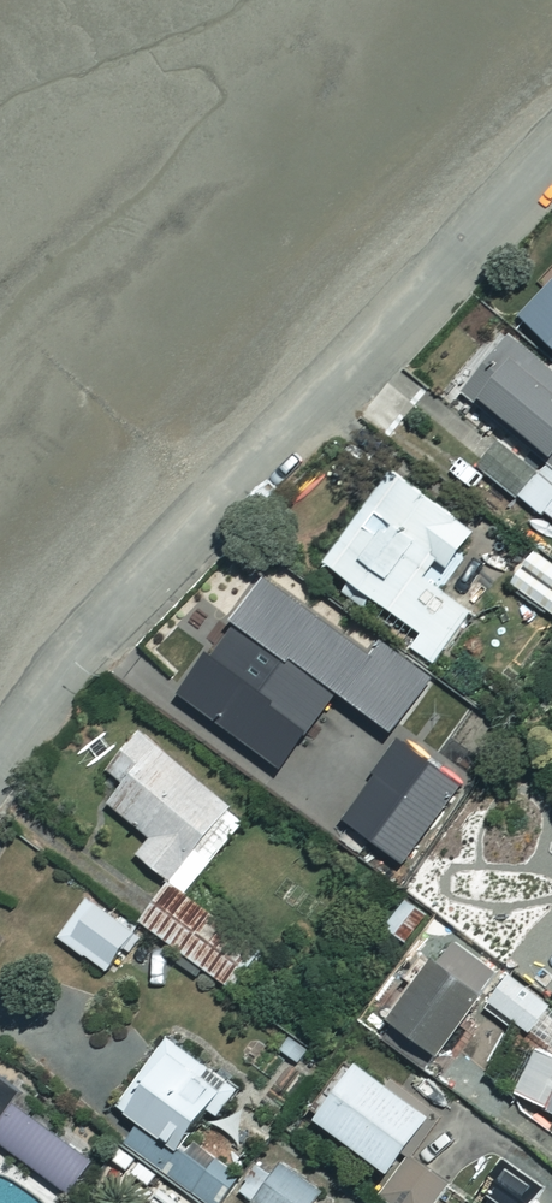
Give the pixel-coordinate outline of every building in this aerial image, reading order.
[(524,319),(551,345),(551,290),(524,319)] [(551,464),(551,369),(514,338),(467,395),(551,464)] [(502,443),(481,469),(521,501),(523,499),(546,517),(549,514),(551,516),(551,464),(543,476),(502,443)] [(479,534),(397,473),(330,562),(425,635),(415,648),(437,664),(475,614),(426,577),(439,559),(453,569),(479,534)] [(540,553),(516,587),(551,611),(551,562),(540,553)] [(185,698),(290,776),(346,700),(399,739),(440,684),(387,644),(376,659),(271,582),(185,698)] [(175,884),(191,896),(247,826),(235,816),(239,811),(143,734),(112,772),(130,786),(113,807),(154,841),(141,857),(175,884)] [(405,744),(348,821),(413,868),(469,790),(405,744)] [(550,1001),(551,998),(551,866),(475,808),(409,893),(455,929),(459,924),(490,947),(486,953),(550,1001)] [(144,922),(235,994),(266,955),(191,896),(175,884),(144,922)] [(138,933),(92,902),(64,943),(110,974),(138,933)] [(431,919),(411,902),(389,929),(408,945),(431,919)] [(502,976),(458,945),(441,968),(431,960),(413,985),(423,993),(388,1042),(430,1072),(440,1059),(449,1066),(493,1005),(486,999),(502,976)] [(551,1004),(513,977),(493,1005),(531,1031),(551,1004)] [(172,1039),(122,1107),(144,1123),(128,1145),(207,1202),(225,1202),(244,1178),(198,1144),(218,1116),(225,1121),(246,1093),(172,1039)] [(542,1049),(519,1097),(551,1113),(551,1054),(542,1049)] [(440,1127),(368,1075),(328,1130),(400,1183),(415,1161),(440,1127)] [(0,1079),(0,1139),(21,1111),(29,1099),(0,1079)] [(21,1111),(0,1139),(0,1143),(77,1198),(99,1168),(21,1111)] [(415,1161),(400,1183),(388,1199),(393,1202),(444,1202),(454,1190),(415,1161)] [(509,1164),(485,1197),(494,1202),(540,1202),(548,1191),(509,1164)] [(286,1166),(259,1202),(322,1202),(327,1195),(286,1166)]
